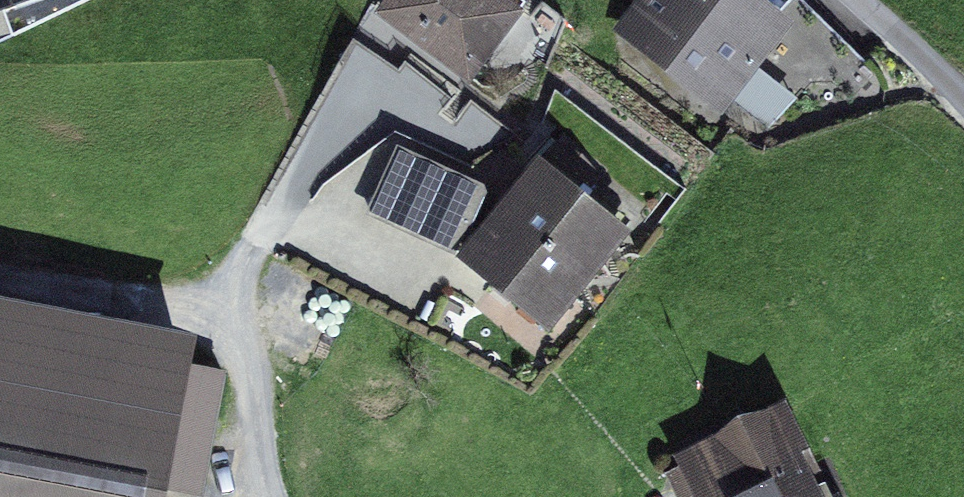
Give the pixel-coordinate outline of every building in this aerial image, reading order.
[(374,10),(469,81),(526,6),(518,0),(381,0),(374,10)] [(611,27),(722,113),(797,17),(775,0),(632,0),(611,27)] [(506,190),(456,253),(549,328),(633,224),(590,190),(603,174),(559,138),(546,154),(540,148),(506,190)] [(399,141),(366,212),(456,253),(506,190),(399,141)] [(0,289),(0,496),(166,496),(198,327),(0,289)] [(673,450),(697,496),(827,496),(801,445),(810,441),(786,394),(673,450)]
